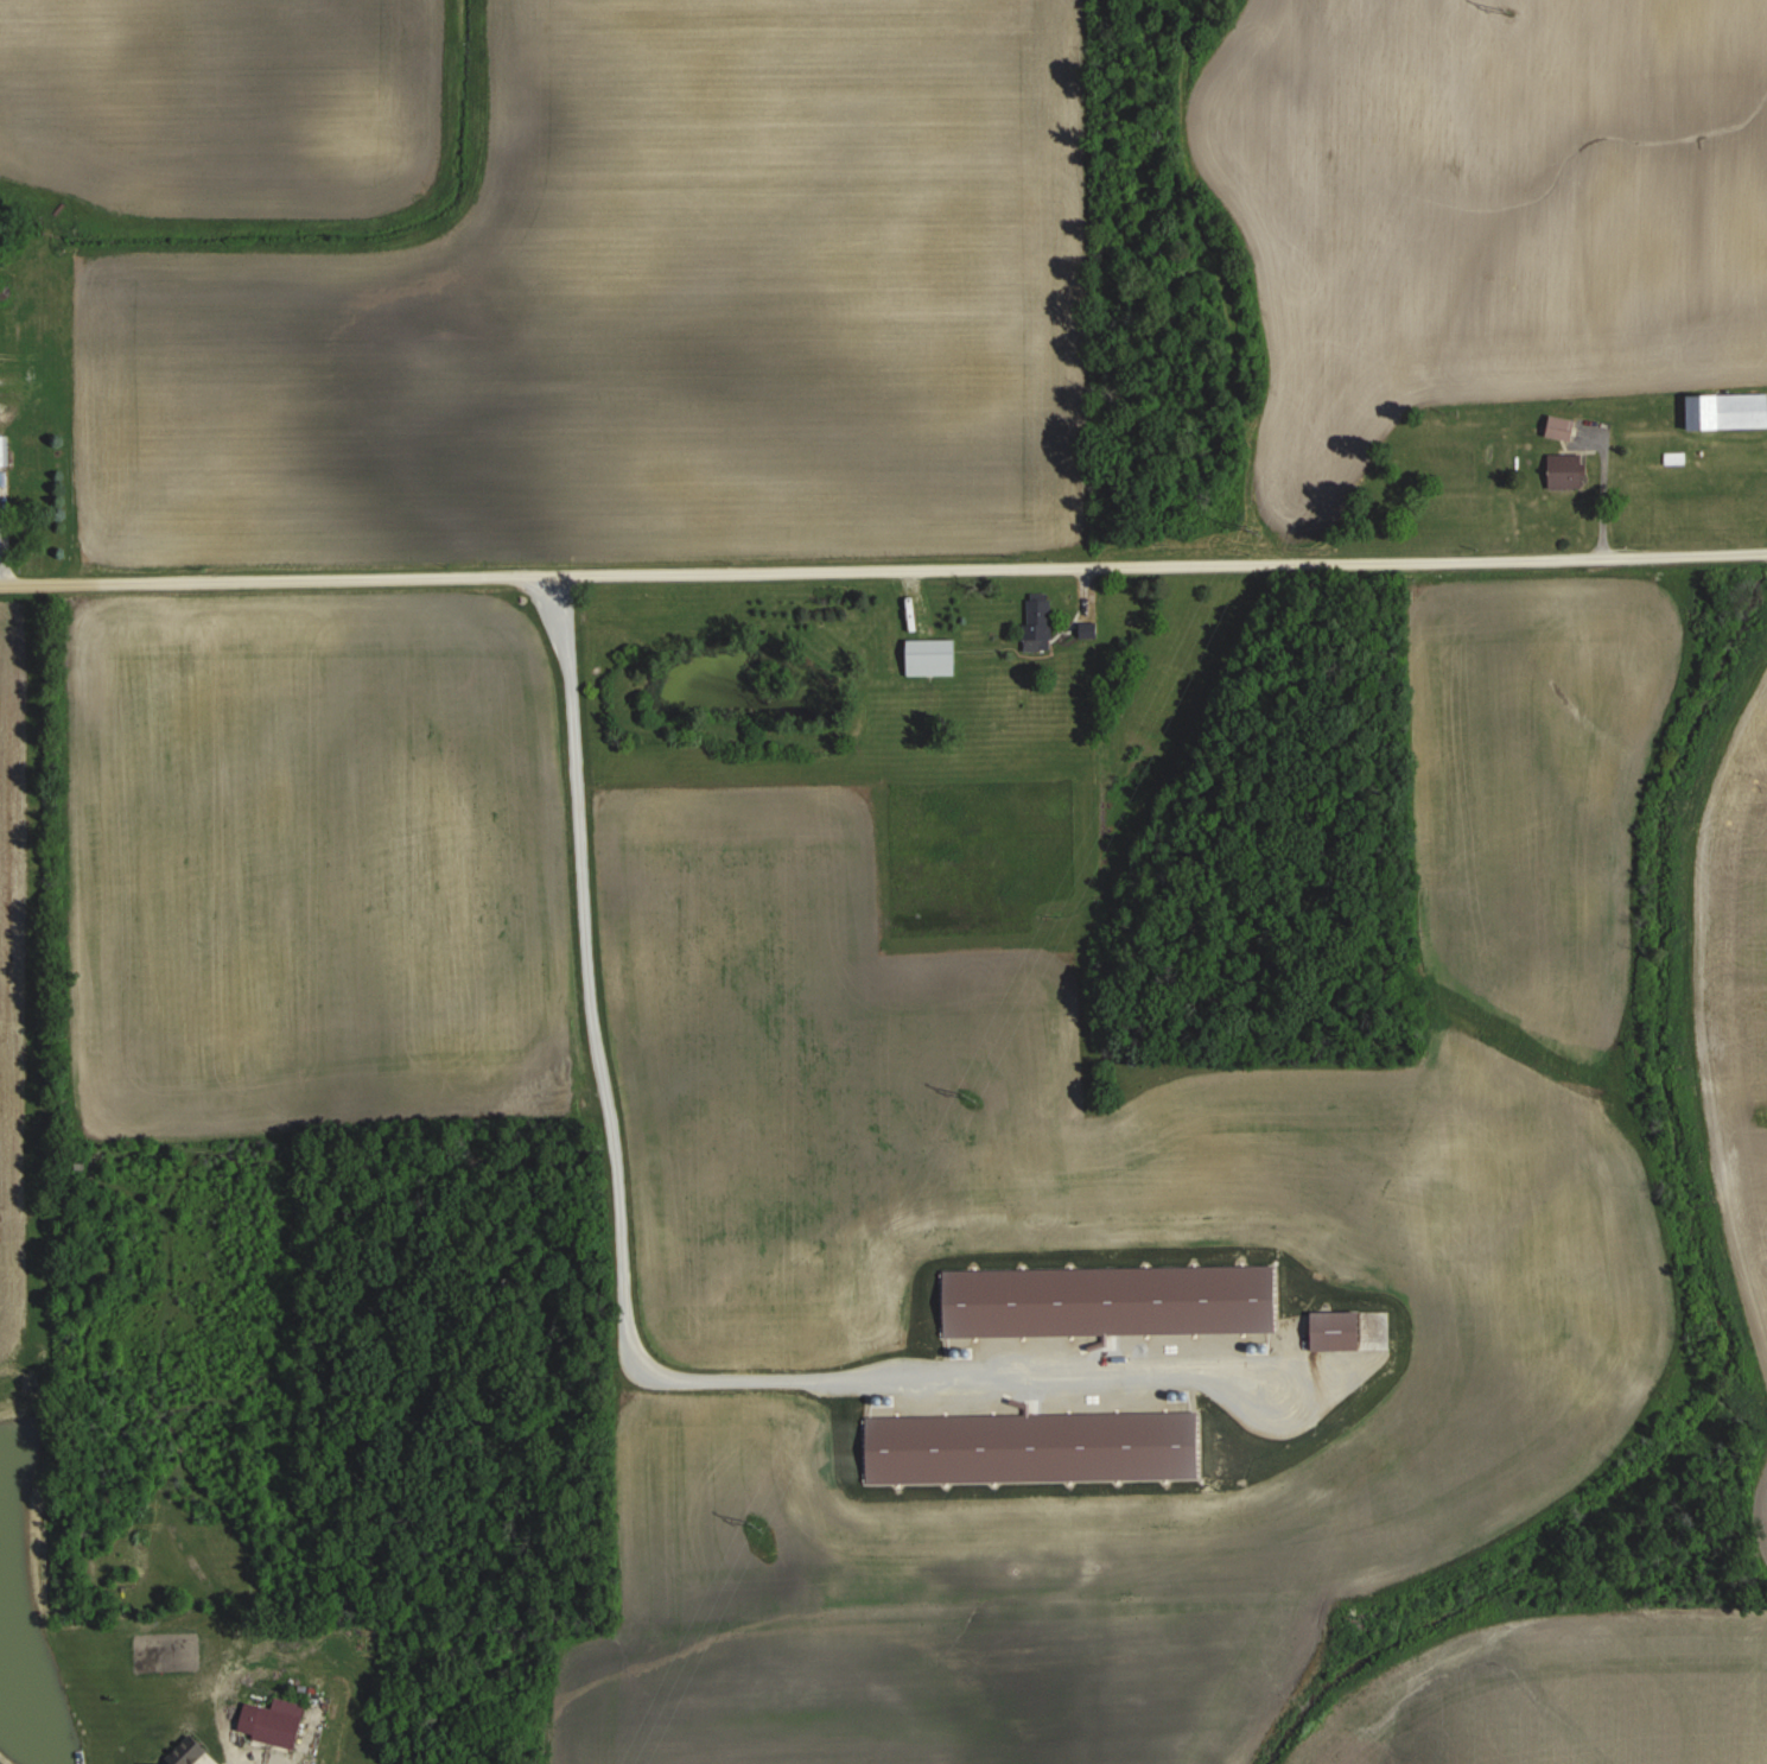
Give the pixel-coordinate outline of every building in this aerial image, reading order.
[(1685,426),(1766,426),(1766,392),(1685,392),(1685,426)] [(1544,434),(1570,438),(1573,418),(1548,414),(1544,434)] [(1547,452),(1547,487),(1580,487),(1580,451),(1547,452)] [(1050,596),(1024,596),(1024,648),(1050,648),(1050,596)] [(954,674),(954,638),(908,638),(908,674),(954,674)] [(306,1702),(275,1696),(273,1707),(261,1705),(255,1740),(298,1748),(306,1702)]
